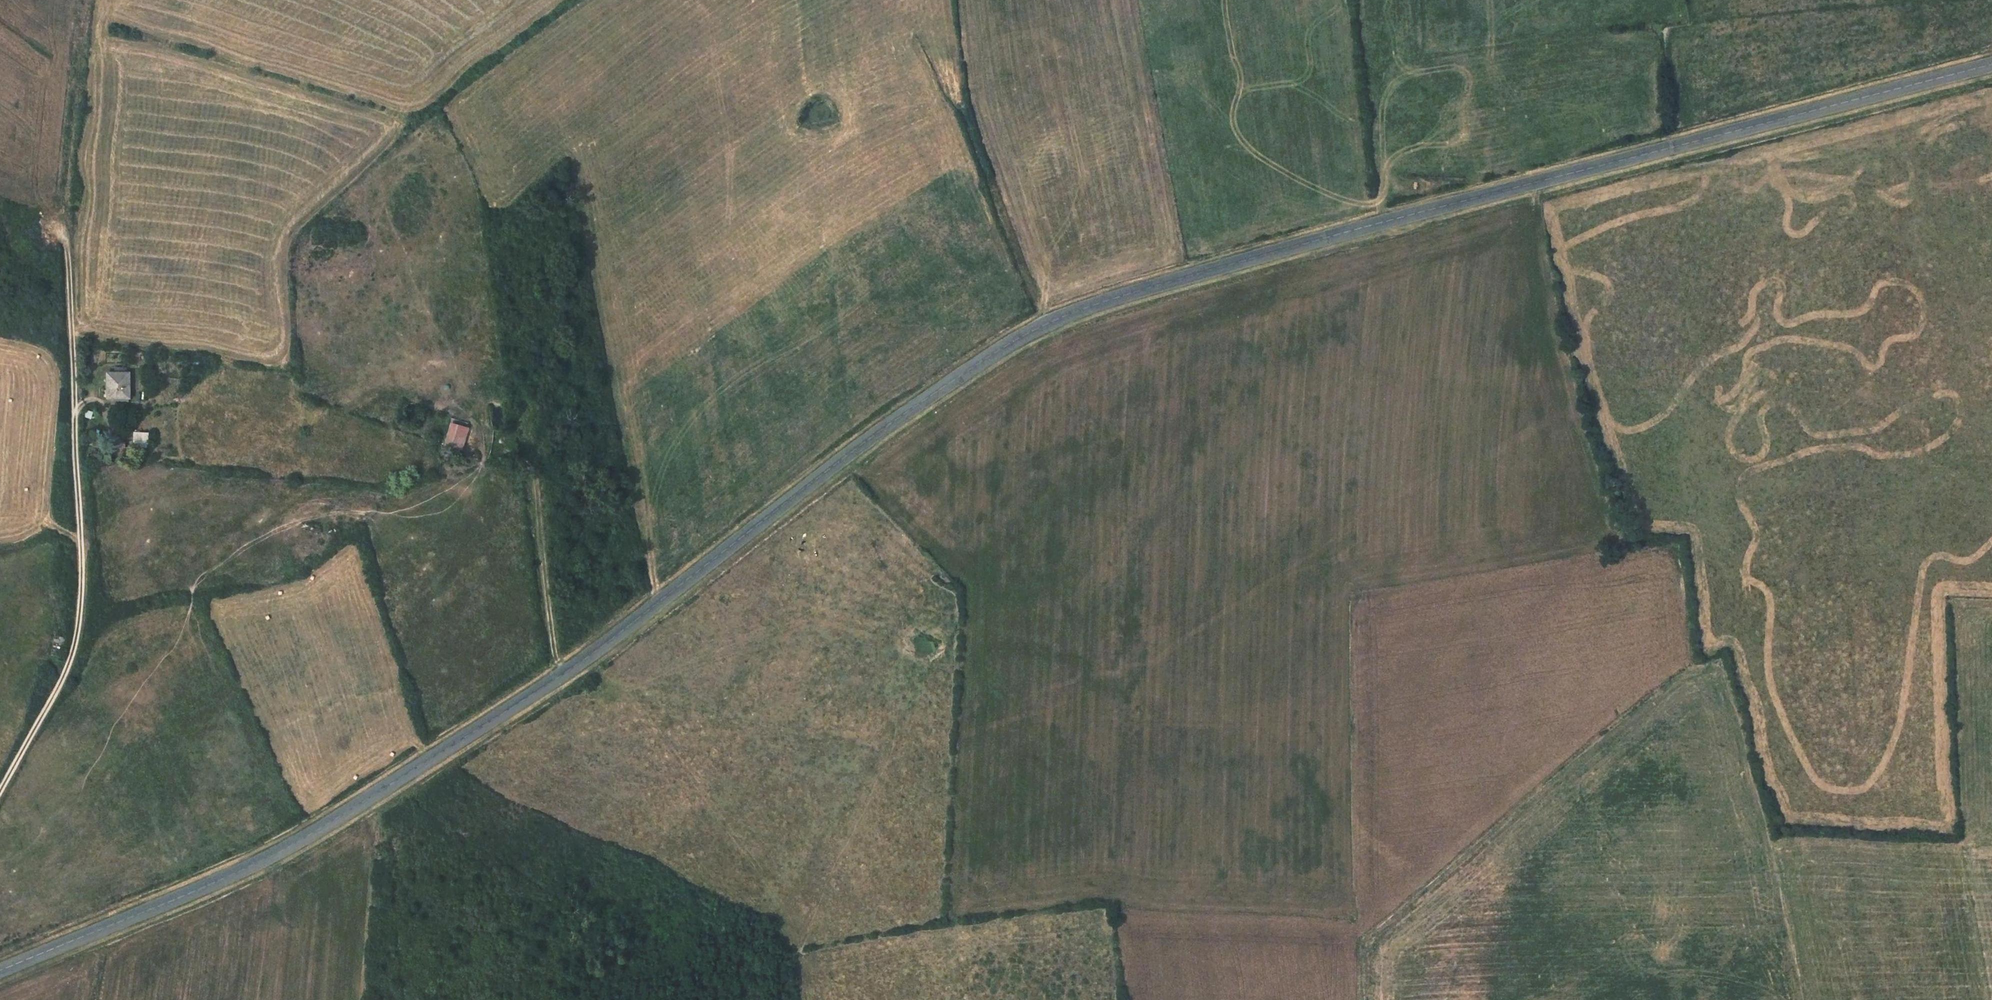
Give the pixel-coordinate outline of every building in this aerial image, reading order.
[(119,395),(117,374),(96,375),(97,397),(119,395)] [(129,440),(129,453),(142,454),(143,441),(129,440)]
